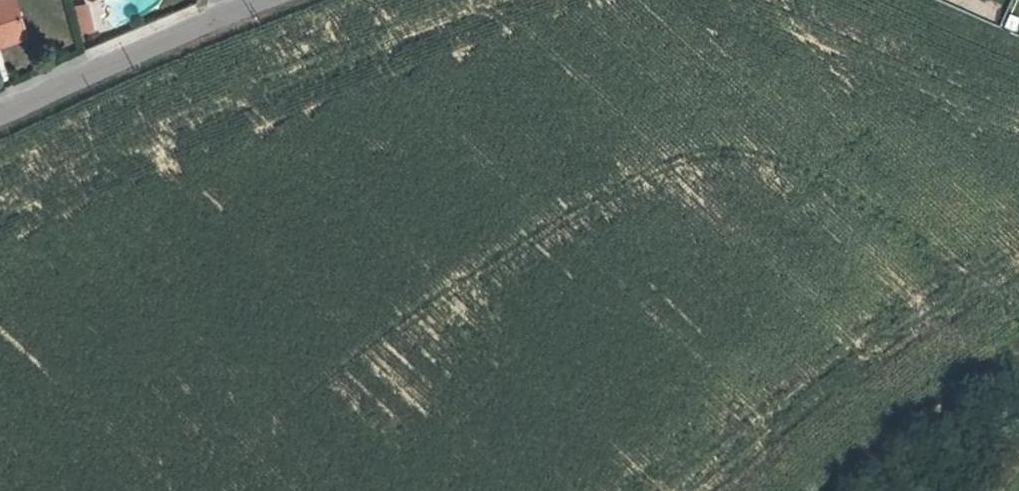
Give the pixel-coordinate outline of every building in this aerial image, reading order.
[(24,29),(14,0),(0,0),(0,38),(24,29)] [(80,33),(96,28),(88,0),(86,0),(72,4),(80,33)] [(26,35),(24,29),(0,38),(0,44),(26,35)]
